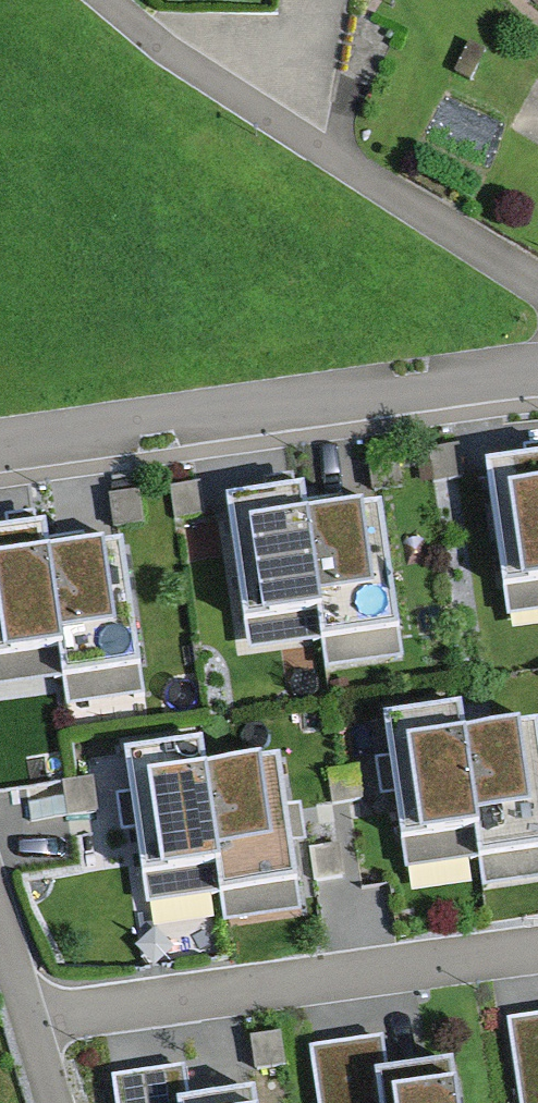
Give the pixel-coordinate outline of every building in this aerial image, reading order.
[(537,19),(537,0),(516,0),(537,19)] [(482,462),(503,611),(537,606),(537,454),(482,462)] [(303,490),(230,500),(250,653),(326,643),(328,661),(401,652),(381,503),(306,513),(303,490)] [(0,530),(0,682),(60,674),(64,703),(141,693),(121,540),(45,550),(42,524),(0,530)] [(380,718),(402,870),(475,859),(479,887),(537,879),(537,729),(459,740),(455,708),(380,718)] [(196,745),(121,756),(143,902),(214,892),(219,926),(305,913),(281,758),(200,770),(196,745)] [(506,1021),(518,1102),(537,1102),(537,1017),(506,1021)] [(281,1036),(250,1040),(254,1070),(285,1066),(281,1036)] [(447,1066),(386,1076),(381,1041),(309,1052),(317,1102),(452,1102),(447,1066)] [(185,1070),(112,1081),(115,1102),(190,1102),(185,1070)]
